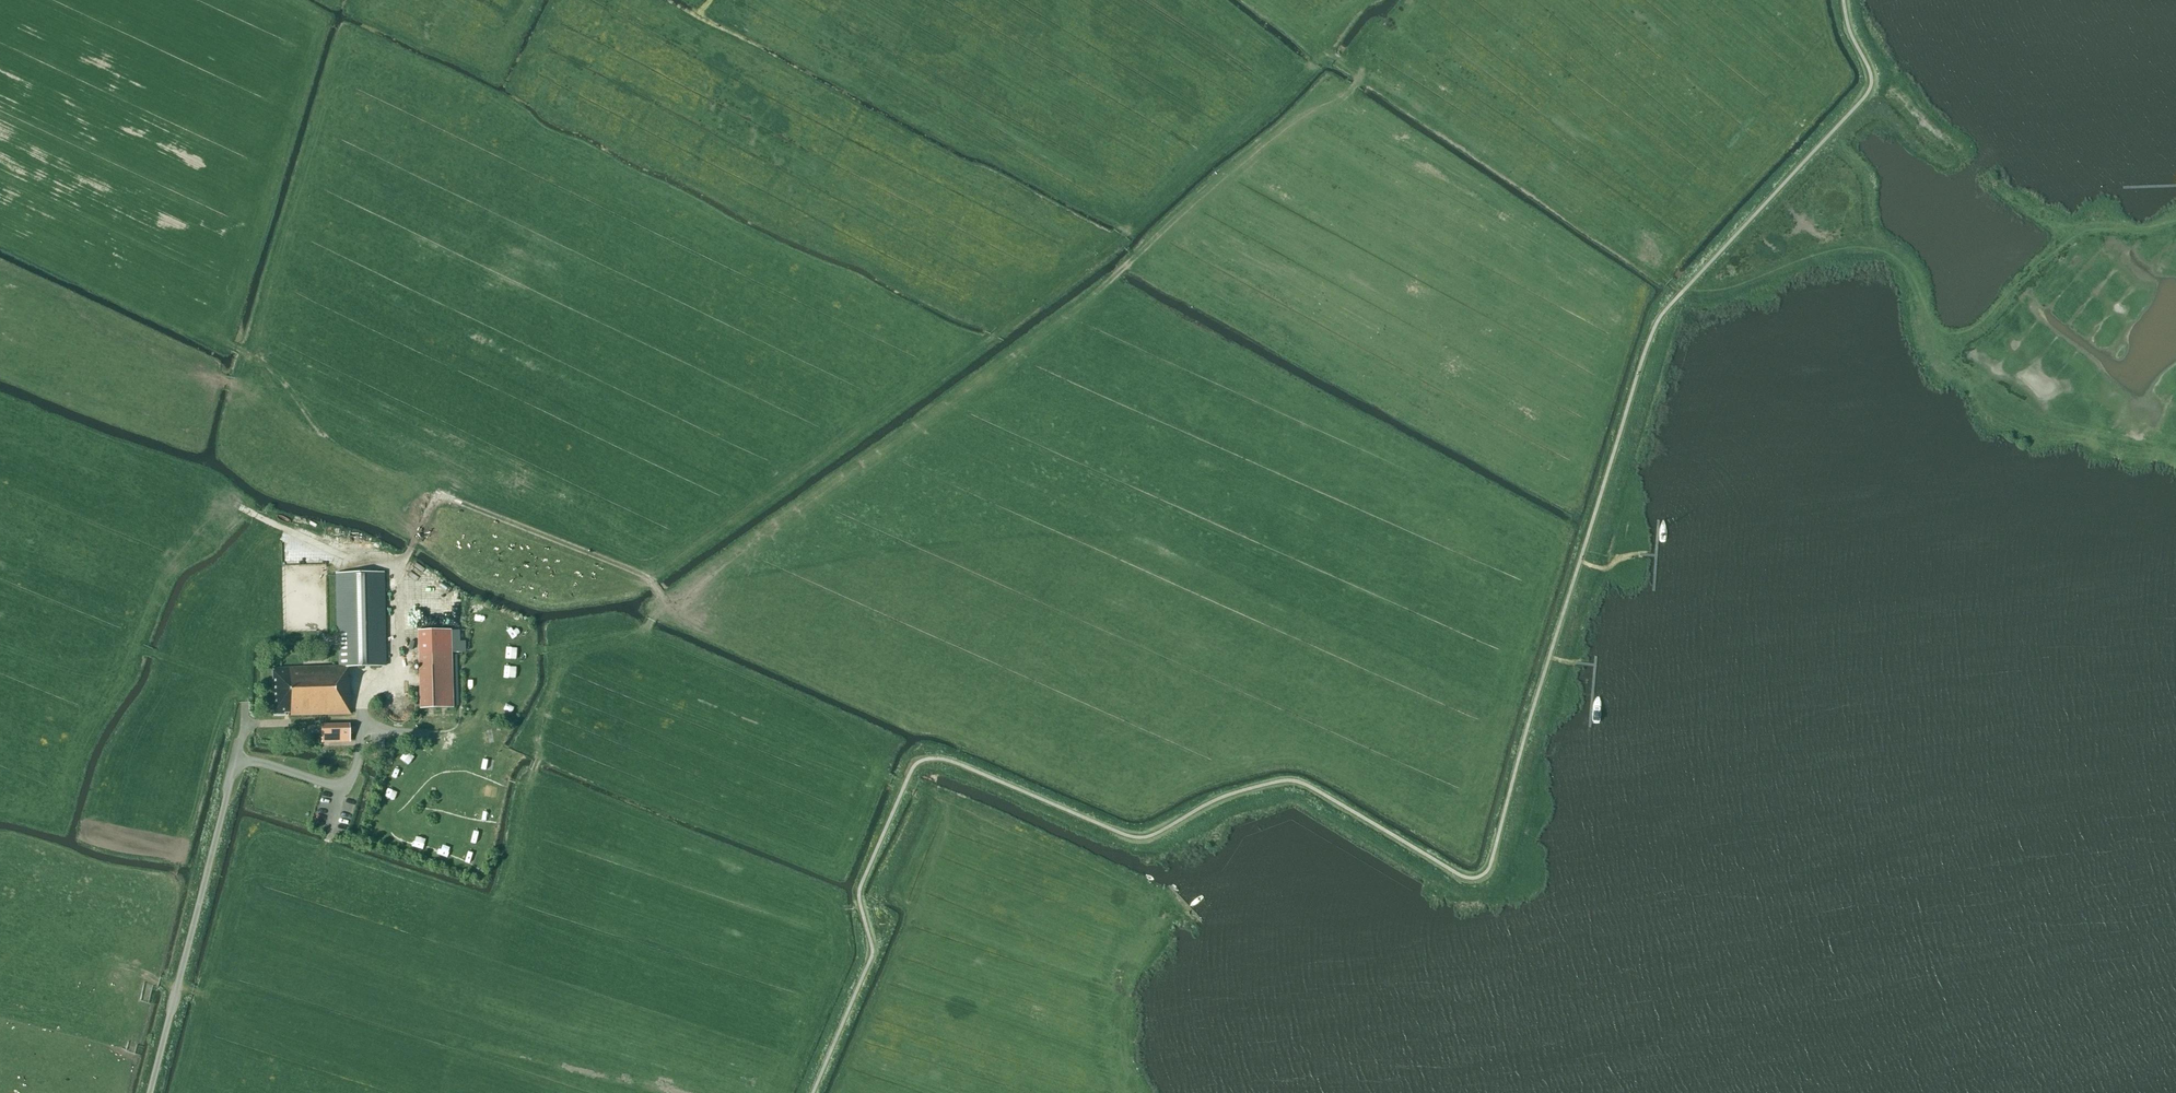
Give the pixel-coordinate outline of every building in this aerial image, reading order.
[(382,572),(336,574),(338,651),(344,651),(344,666),(272,668),(273,716),(350,714),(349,677),(348,677),(347,667),(384,666),(382,572)] [(449,631),(416,632),(419,710),(451,709),(449,631)] [(340,724),(337,724),(319,725),(320,743),(338,743),(340,743),(340,724)]
